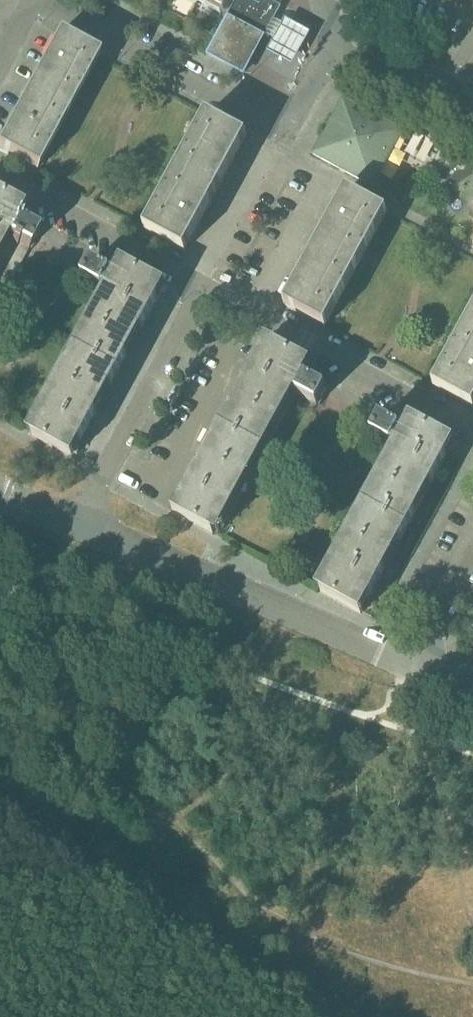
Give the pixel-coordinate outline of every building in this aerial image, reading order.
[(224,10),(229,0),(205,0),(224,10)] [(208,55),(209,56),(210,55),(225,63),(225,64),(243,74),(263,36),(265,37),(282,7),(268,0),(264,0),(260,6),(250,0),(237,0),(237,1),(237,2),(208,55)] [(58,34),(27,91),(67,113),(98,56),(58,34)] [(0,141),(0,150),(36,170),(67,113),(27,91),(0,141)] [(343,99),(313,154),(372,186),(377,178),(402,131),(400,130),(369,114),(343,99)] [(207,114),(176,172),(215,193),(246,136),(207,114)] [(164,194),(145,229),(185,250),(215,193),(176,172),(164,194)] [(346,190),(316,248),(356,269),(386,212),(346,190)] [(11,280),(19,265),(29,247),(32,248),(34,244),(32,242),(37,232),(11,219),(18,204),(0,194),(0,274),(11,280)] [(316,248),(285,305),(325,326),(356,269),(316,248)] [(109,294),(33,435),(73,457),(158,299),(165,285),(126,263),(118,277),(92,263),(86,273),(83,271),(80,276),(83,278),(82,279),(109,294)] [(464,328),(472,332),(472,312),(464,328)] [(434,384),(472,406),(472,332),(464,328),(452,350),(434,384)] [(258,353),(173,511),(213,533),(290,391),(316,405),(317,404),(320,405),(322,400),(319,399),(325,388),(299,374),(306,360),(266,338),(258,353)] [(397,449),(320,592),(361,614),(362,612),(447,455),(454,440),(413,418),(406,432),(380,418),(374,429),(372,427),(369,432),(371,434),(371,435),(397,449)]
